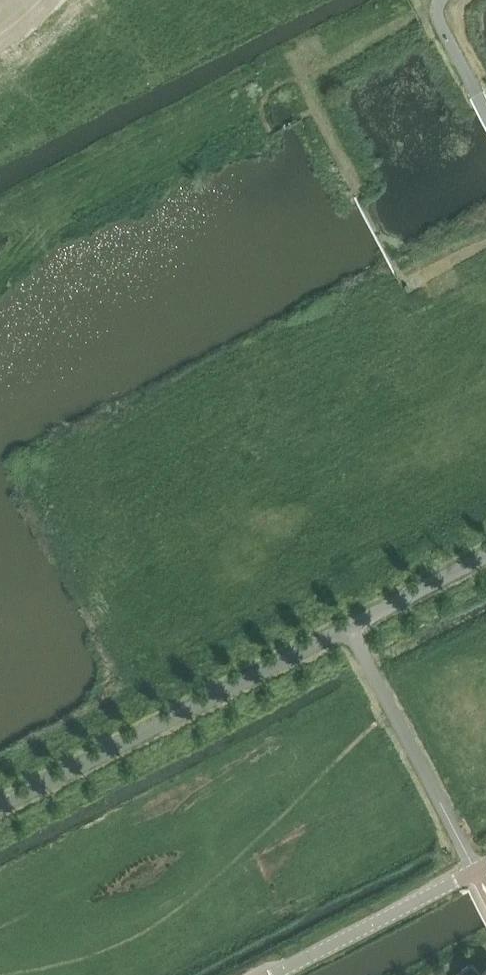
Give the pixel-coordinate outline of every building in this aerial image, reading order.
[(463,974),(485,974),(485,966),(482,969),(474,960),(460,972),(463,974)]
